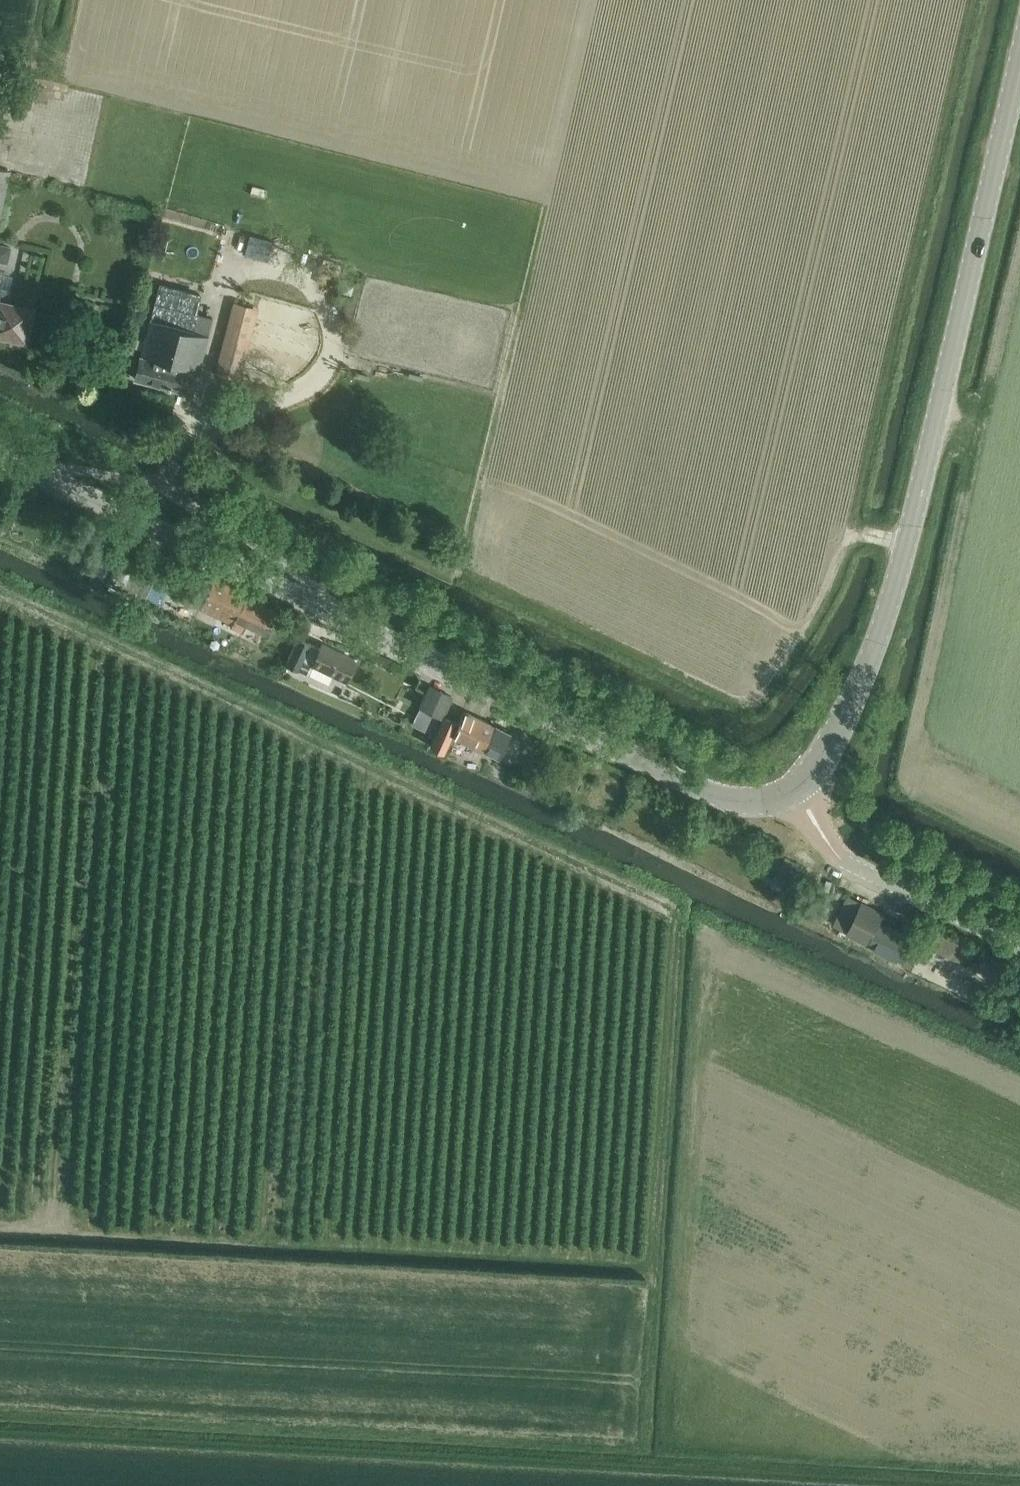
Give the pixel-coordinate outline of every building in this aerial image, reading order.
[(10,171),(0,169),(0,215),(10,171)] [(137,338),(135,348),(142,350),(141,353),(135,378),(179,389),(185,364),(199,368),(208,334),(212,318),(196,314),(201,294),(160,284),(158,284),(154,302),(154,303),(150,318),(149,319),(144,340),(137,338)] [(24,337),(31,308),(7,302),(10,290),(0,287),(0,332),(24,337)] [(233,300),(215,372),(235,377),(253,305),(233,300)] [(0,500),(0,506),(8,510),(13,500),(2,495),(0,500)] [(96,578),(108,583),(147,603),(148,599),(160,605),(167,591),(155,585),(155,584),(116,565),(114,568),(104,563),(96,578)] [(247,595),(214,580),(201,607),(233,622),(231,627),(243,632),(247,623),(267,632),(276,612),(246,598),(247,595)] [(296,643),(286,663),(288,664),(309,674),(328,683),(333,674),(345,680),(353,665),(355,660),(323,644),(321,649),(300,639),(298,638),(296,643)] [(430,686),(420,705),(442,716),(452,697),(430,686)] [(421,706),(411,724),(434,736),(443,718),(421,706)] [(444,752),(452,734),(499,755),(510,731),(494,724),(463,710),(458,722),(445,716),(431,746),(444,752)] [(913,938),(880,921),(884,913),(851,896),(837,924),(903,958),(913,938)] [(973,947),(934,929),(926,946),(965,964),(973,947)]
